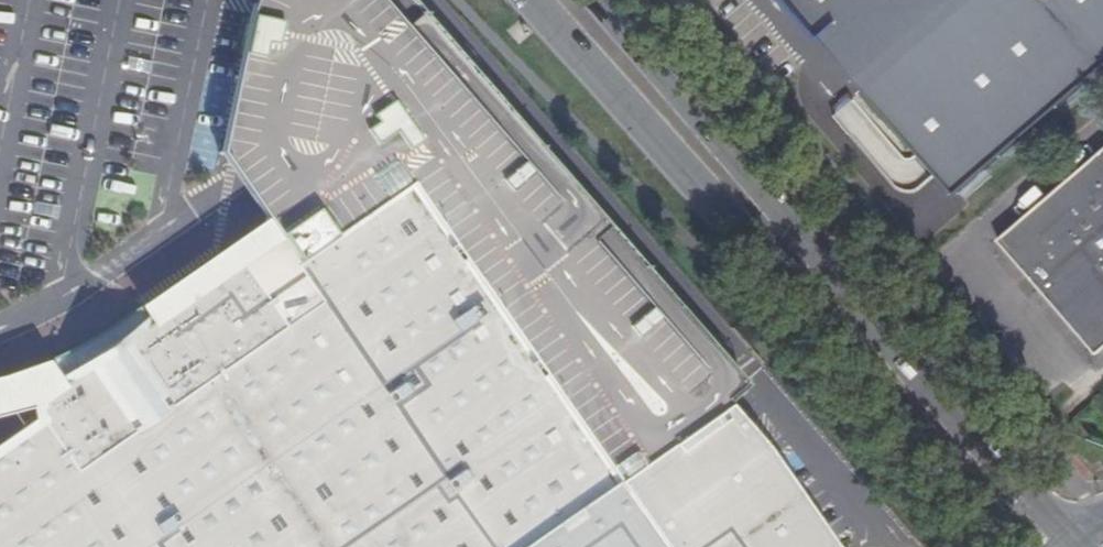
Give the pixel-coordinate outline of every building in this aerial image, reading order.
[(334,236),(259,287),(244,298),(231,280),(169,325),(172,345),(130,375),(70,416),(62,405),(38,420),(0,447),(0,546),(824,546),(720,399),(377,0),(260,0),(255,8),(245,41),(238,77),(223,151),(233,167),(265,215),(305,190),(334,236)] [(922,147),(940,168),(956,188),(1102,67),(1102,0),(801,0),(922,147)] [(1102,346),(1102,145),(1073,171),(1079,179),(1059,197),(1053,190),(998,236),(1097,351),(1102,346)] [(1073,171),(1053,190),(1059,197),(1079,179),(1073,171)] [(244,298),(259,287),(239,258),(80,370),(37,401),(38,420),(62,405),(70,416),(130,375),(172,345),(169,325),(231,280),(244,298)]
